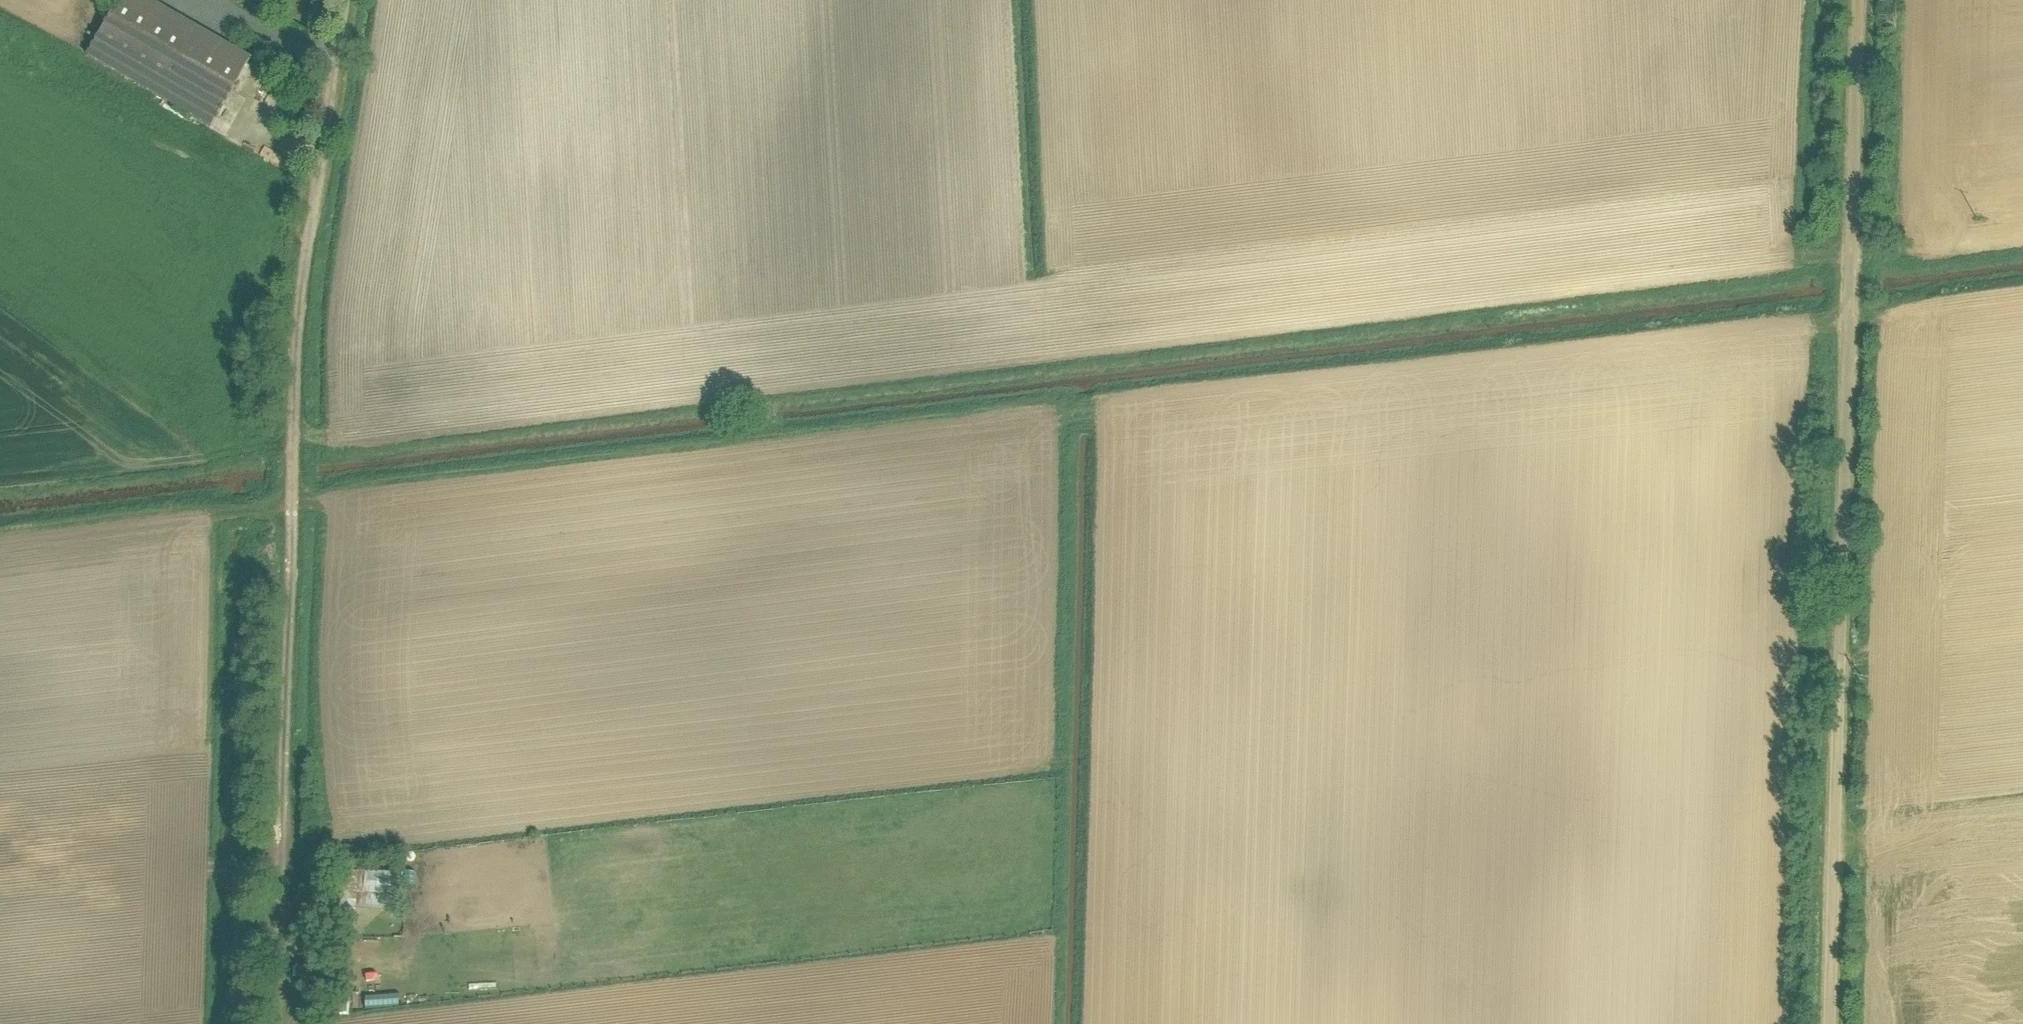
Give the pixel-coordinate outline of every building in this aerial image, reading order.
[(126,0),(125,0),(87,65),(207,136),(246,70),(126,0)] [(352,927),(355,884),(321,882),(318,924),(352,927)] [(393,920),(395,886),(362,884),(359,918),(393,920)]
